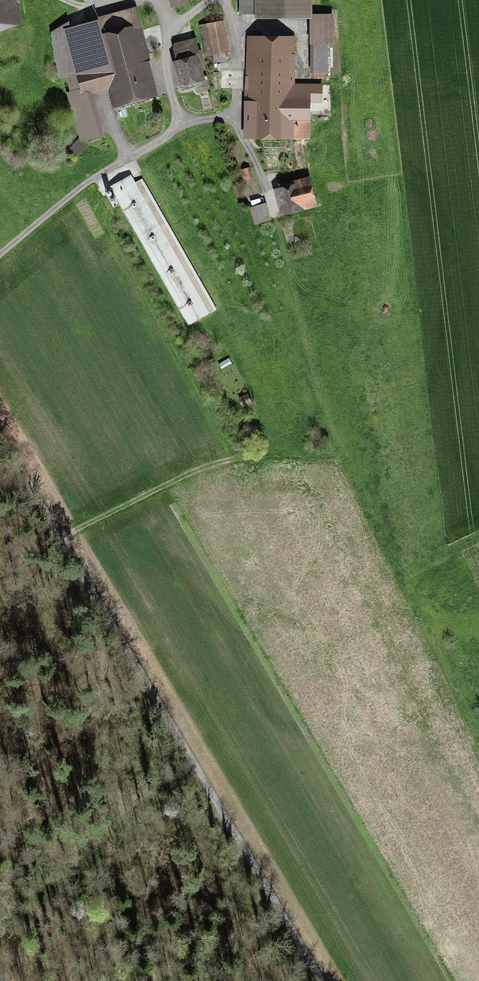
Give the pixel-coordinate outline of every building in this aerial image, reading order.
[(19,20),(12,0),(0,0),(0,26),(19,20)] [(240,11),(257,11),(257,18),(310,18),(310,0),(240,0),(240,11)] [(137,10),(79,26),(90,68),(77,72),(68,74),(74,96),(108,86),(113,104),(155,93),(146,60),(150,59),(137,10)] [(331,19),(314,19),(315,72),(328,72),(327,43),(332,43),(331,19)] [(77,72),(69,23),(53,33),(60,77),(68,74),(77,72)] [(224,23),(205,27),(212,61),(226,58),(224,50),(229,49),(224,23)] [(295,37),(251,37),(250,67),(247,67),(246,134),(310,134),(311,103),(322,103),(322,85),(294,85),(295,37)] [(195,41),(174,46),(183,85),(204,80),(195,41)] [(92,93),(70,99),(81,144),(104,137),(92,93)] [(133,175),(111,188),(190,325),(212,312),(133,175)] [(286,190),(277,192),(282,213),(314,206),(308,180),(285,185),(286,190)] [(266,204),(250,208),(255,224),(270,219),(266,204)]
